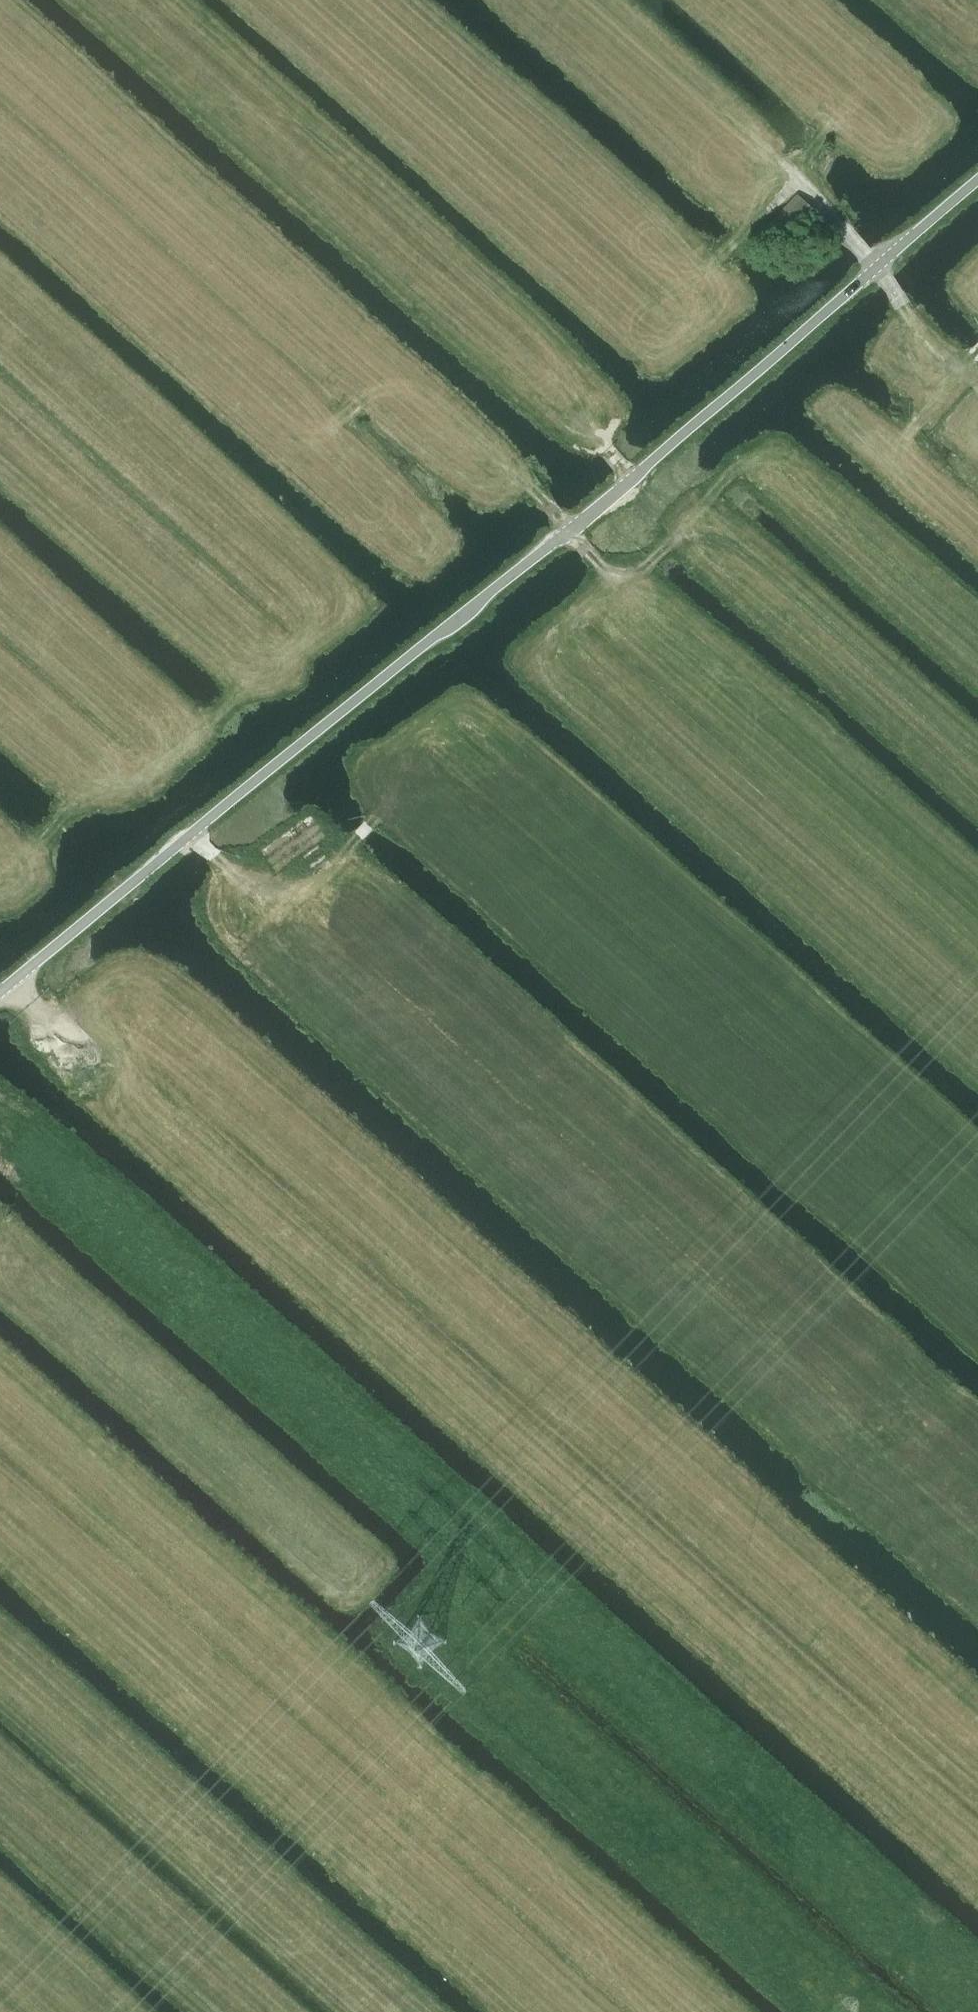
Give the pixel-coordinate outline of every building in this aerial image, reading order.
[(796,194),(762,230),(789,256),(823,219),(796,194)]
